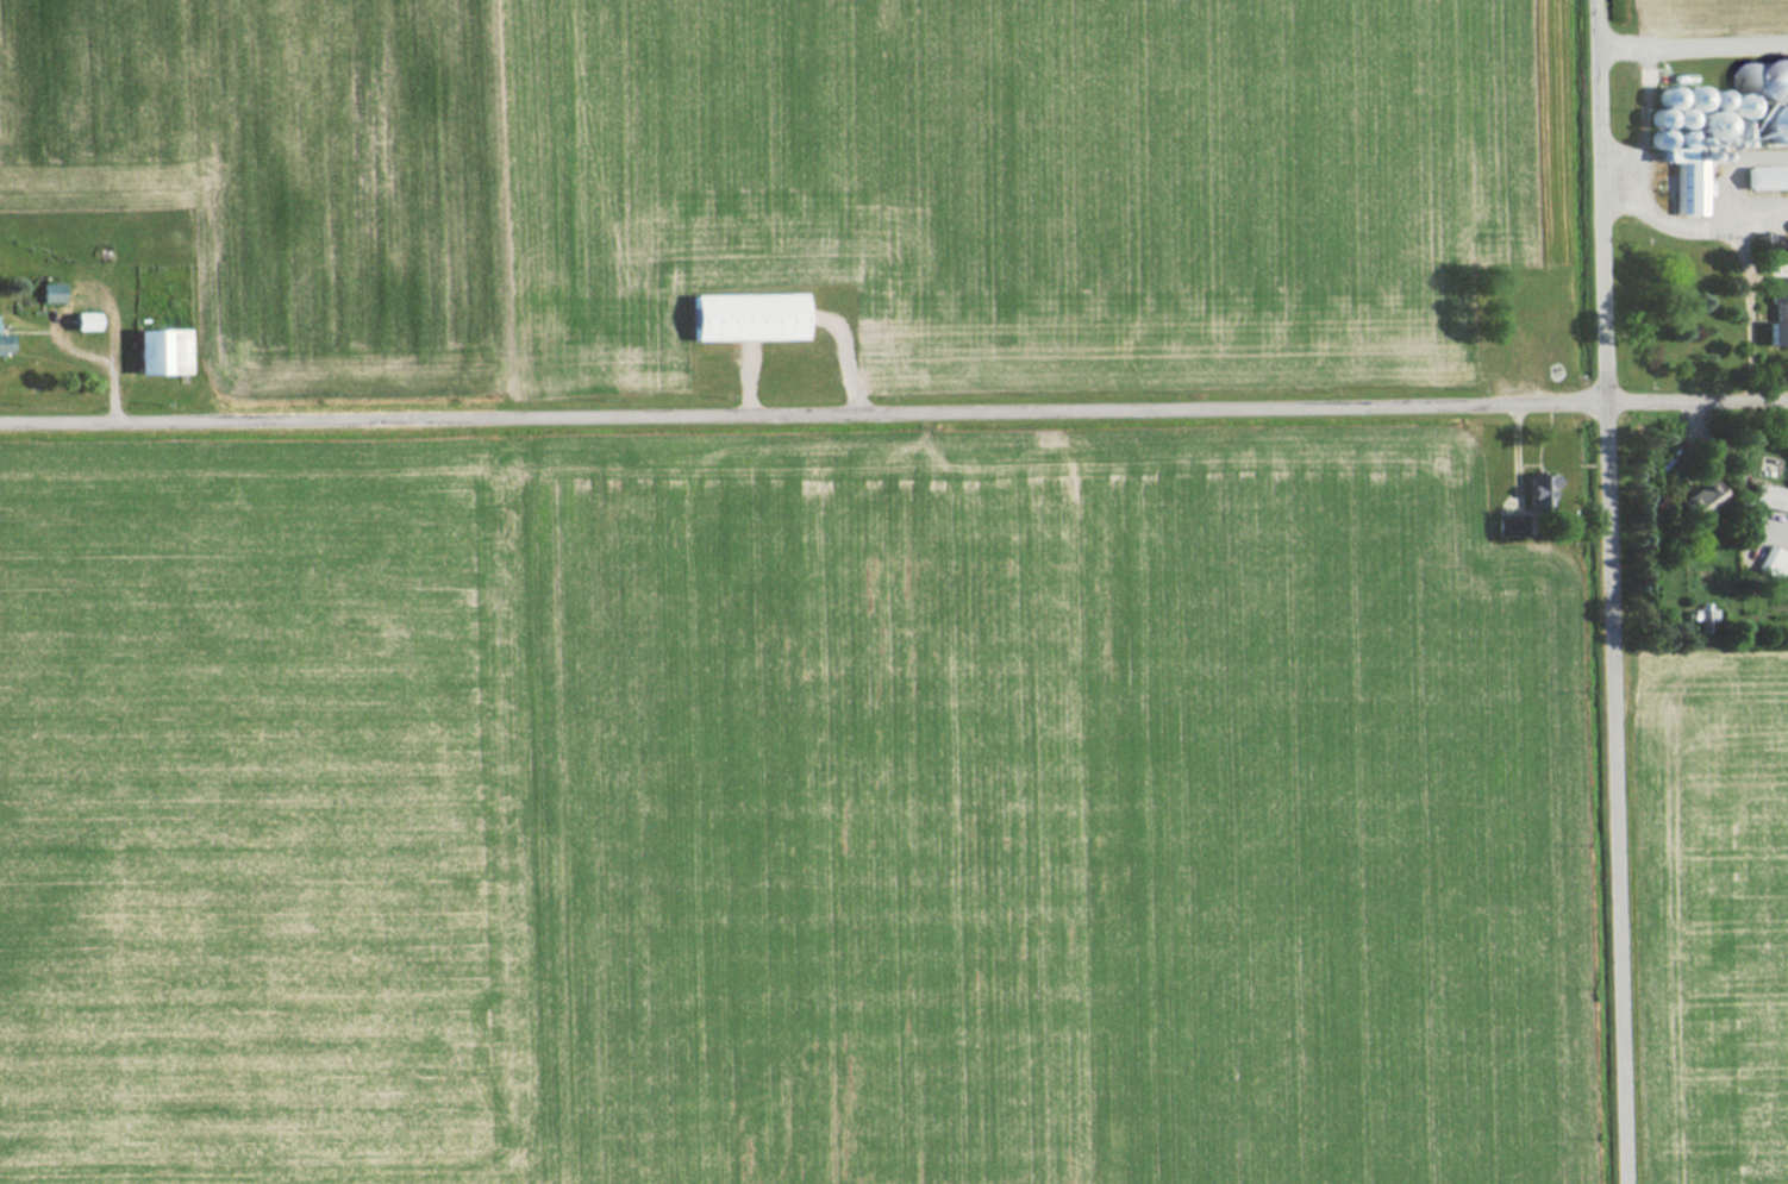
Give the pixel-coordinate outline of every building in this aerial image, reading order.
[(1781,189),(1780,165),(1745,166),(1745,189),(1781,189)] [(1783,276),(1783,293),(1771,293),(1771,321),(1767,321),(1767,345),(1787,345),(1787,276),(1783,276)] [(59,303),(60,285),(40,284),(39,302),(59,303)] [(691,341),(803,339),(802,293),(691,295),(691,341)] [(95,330),(95,313),(72,312),(71,329),(95,330)] [(133,329),(134,373),(187,372),(187,328),(133,329)] [(1523,506),(1539,507),(1540,472),(1524,471),(1523,506)] [(1754,483),(1750,504),(1787,512),(1787,490),(1754,483)] [(1493,516),(1493,536),(1523,536),(1523,515),(1493,516)] [(1766,544),(1754,568),(1777,579),(1787,557),(1787,555),(1766,544)]
